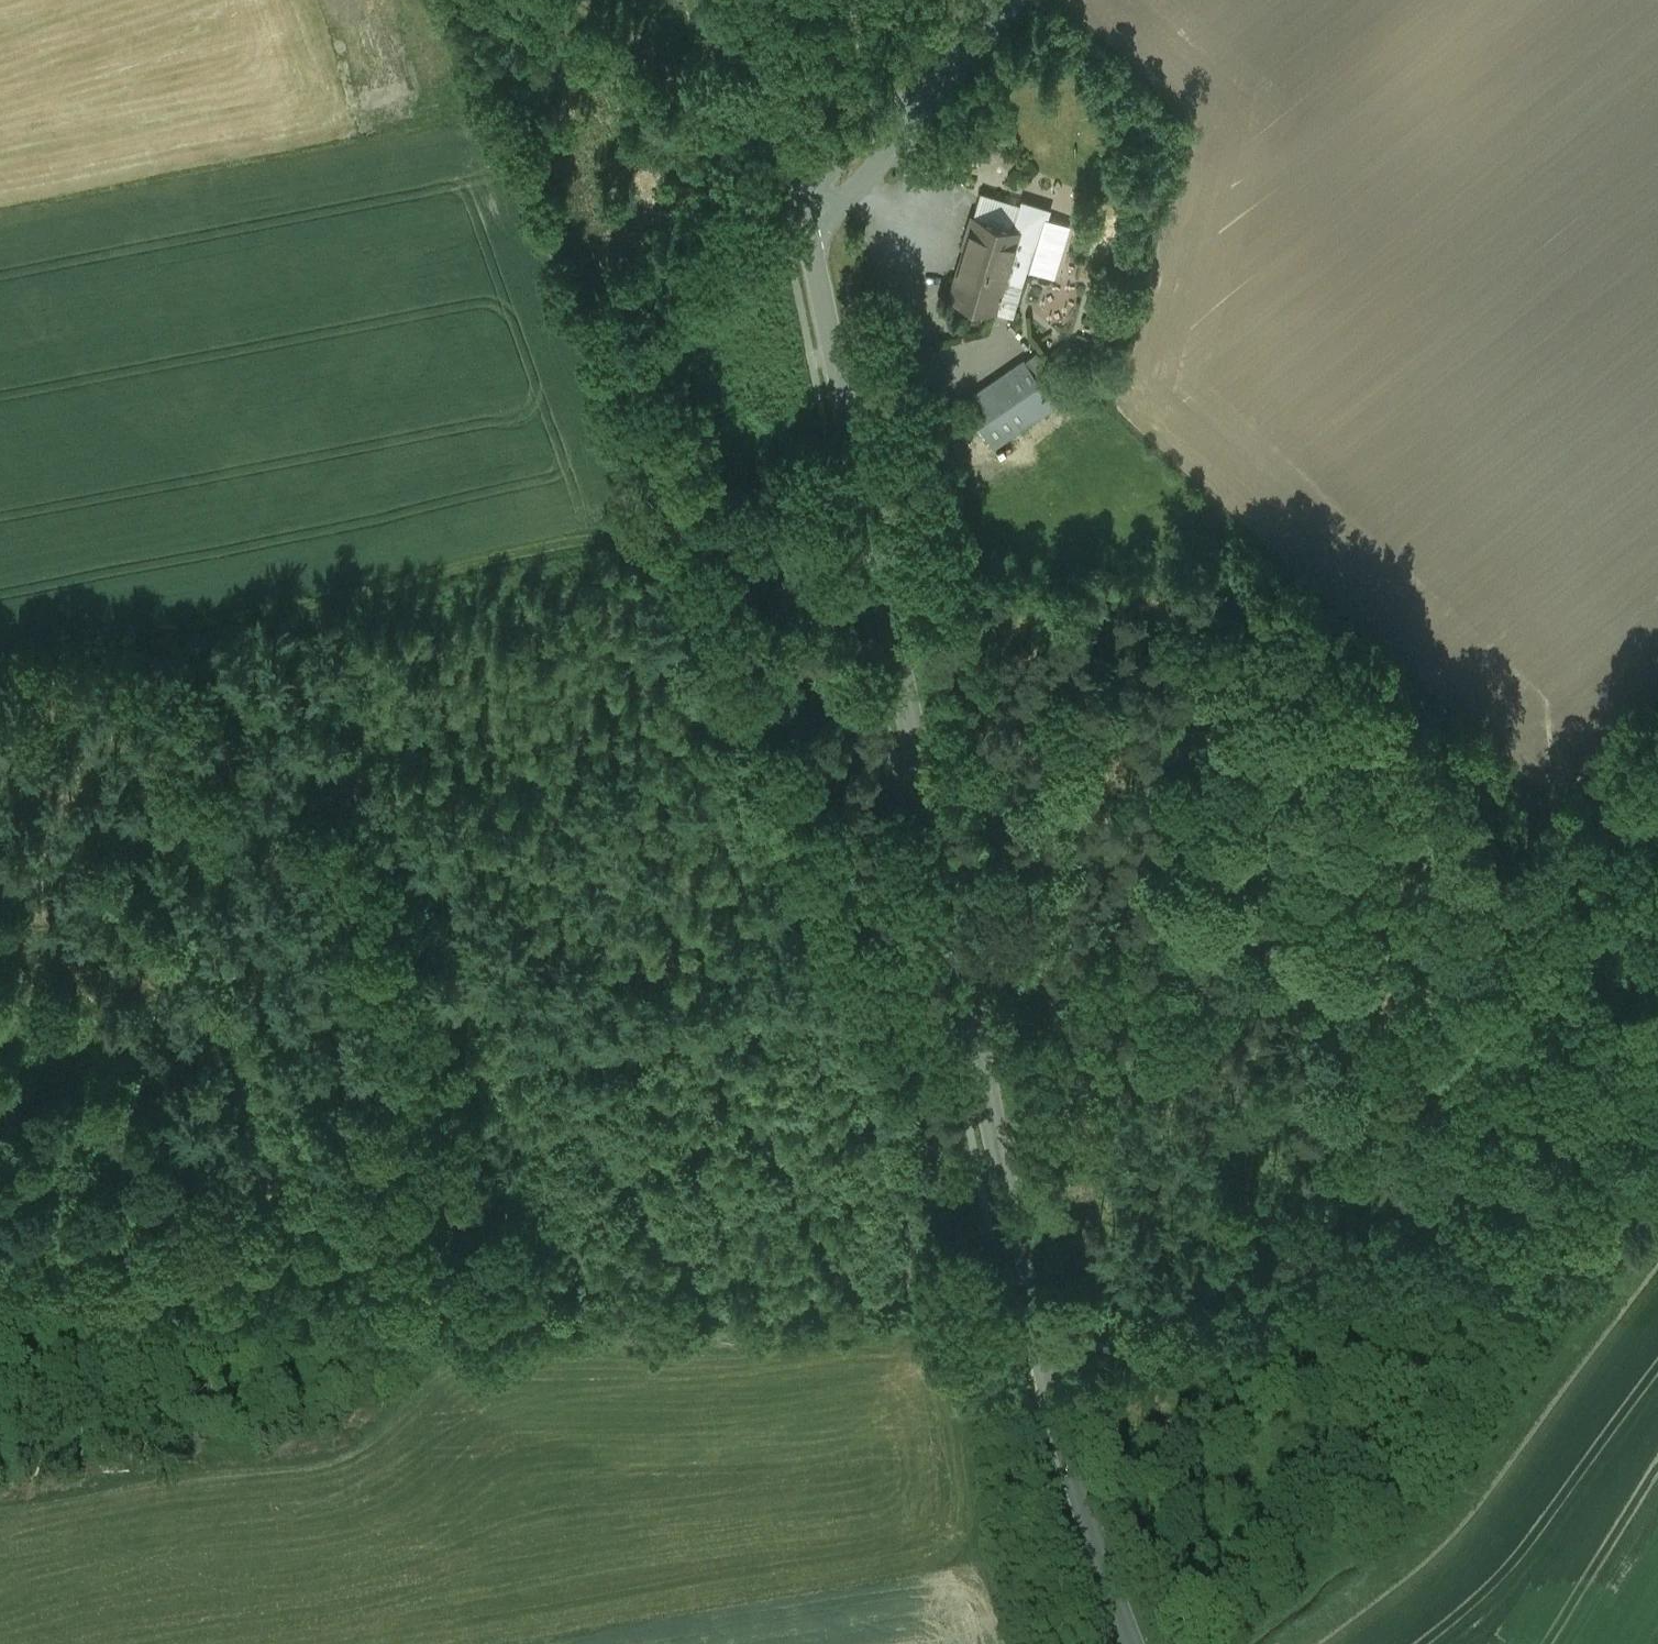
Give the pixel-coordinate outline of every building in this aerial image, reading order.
[(1050,208),(1023,199),(1015,225),(1019,227),(1037,233),(1037,235),(1041,236),(1050,208)] [(974,213),(964,245),(967,246),(952,294),(994,308),(996,302),(1005,271),(1013,245),(1032,251),(1037,235),(1037,233),(1019,227),(1015,225),(974,213)] [(1032,251),(1013,245),(1005,271),(1024,277),(1027,265),(1032,267),(1041,236),(1037,235),(1032,251)] [(1026,358),(964,400),(994,444),(1055,401),(1026,358)]
